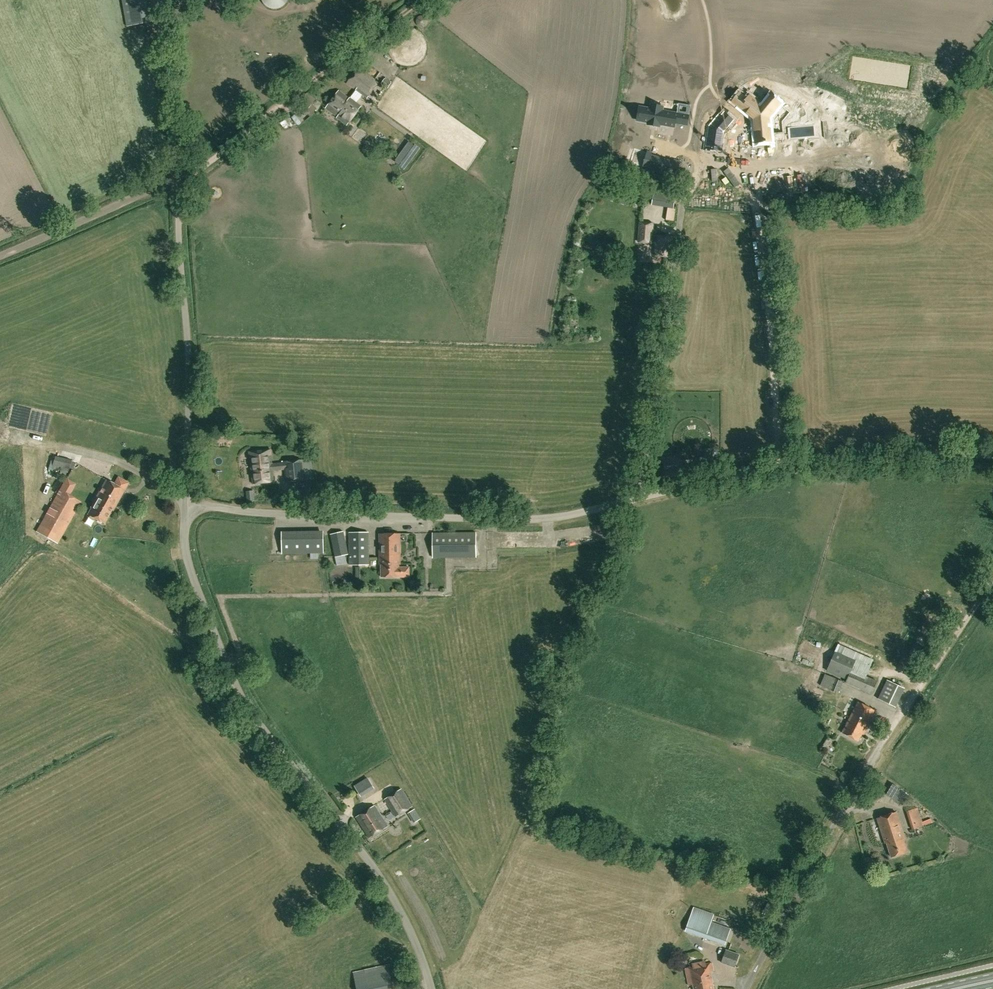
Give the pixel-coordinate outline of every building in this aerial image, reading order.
[(123,9),(148,5),(147,0),(122,0),(123,9)] [(262,2),(265,5),(269,8),(273,9),(277,9),(281,8),(285,5),(288,2),(288,0),(262,0),(262,2)] [(361,107),(355,102),(362,95),(366,98),(378,83),(359,68),(347,83),(357,91),(350,100),(340,91),(326,108),(337,118),(346,125),(361,107)] [(741,108),(754,119),(755,124),(756,124),(756,130),(755,130),(756,142),(771,141),(770,128),(767,129),(767,124),(769,123),(769,117),(780,103),(772,96),(761,109),(756,105),(758,103),(750,96),(746,102),(744,101),(743,103),(744,104),(741,108)] [(650,108),(640,107),(638,114),(637,116),(638,116),(637,120),(648,122),(648,124),(660,126),(660,124),(674,127),(675,123),(687,125),(688,115),(662,111),(663,107),(651,104),(650,108)] [(310,118),(315,111),(310,107),(308,109),(305,114),(310,118)] [(710,126),(706,148),(722,150),(723,144),(720,143),(722,132),(733,119),(725,113),(722,116),(720,114),(710,126)] [(738,146),(739,169),(759,168),(758,146),(738,146)] [(673,177),(678,163),(672,161),(672,163),(649,156),(650,154),(645,152),(641,167),(673,177)] [(747,182),(747,188),(753,188),(752,174),(740,174),(740,182),(747,182)] [(654,193),(652,206),(668,209),(674,209),(676,197),(654,193)] [(655,256),(669,257),(671,237),(653,236),(654,223),(639,221),(637,243),(651,244),(651,243),(656,243),(655,256)] [(8,425),(47,432),(51,408),(12,401),(8,425)] [(285,469),(286,482),(306,480),(304,459),(285,461),(285,462),(273,463),(272,449),(264,450),(265,459),(264,460),(259,460),(258,459),(250,460),(253,484),(274,481),(273,470),(285,469)] [(712,449),(706,450),(706,456),(703,456),(703,466),(713,465),(712,449)] [(71,460),(54,455),(51,470),(68,475),(70,468),(72,469),(76,462),(71,460)] [(680,455),(660,458),(663,477),(683,474),(680,455)] [(67,478),(60,490),(69,495),(75,483),(67,478)] [(104,523),(110,513),(111,514),(124,490),(106,480),(91,508),(92,509),(88,515),(104,523)] [(69,495),(60,490),(37,532),(58,543),(81,502),(69,495)] [(323,530),(282,531),(282,554),(323,553),(323,530)] [(331,534),(335,557),(348,555),(344,532),(331,534)] [(349,533),(350,565),(369,565),(368,533),(349,533)] [(433,534),(433,558),(476,557),(475,533),(433,534)] [(410,577),(409,567),(401,568),(401,569),(399,569),(399,565),(400,565),(400,534),(380,534),(381,564),(382,564),(382,577),(410,577)] [(817,643),(812,652),(822,657),(827,648),(817,643)] [(835,652),(826,671),(847,680),(845,683),(872,695),(878,681),(867,676),(865,676),(870,664),(871,661),(872,659),(857,652),(845,647),(838,644),(835,652)] [(890,679),(883,698),(899,705),(907,686),(890,679)] [(876,711),(858,702),(842,733),(858,742),(863,732),(865,733),(876,711)] [(367,778),(354,785),(359,793),(371,785),(367,778)] [(887,791),(903,803),(910,793),(894,781),(887,791)] [(385,787),(378,791),(381,797),(388,793),(385,787)] [(412,807),(401,789),(384,800),(396,818),(412,807)] [(369,838),(387,826),(375,806),(356,818),(369,838)] [(919,811),(918,808),(906,812),(912,830),(924,826),(923,824),(926,823),(922,810),(919,811)] [(908,851),(904,839),(905,839),(896,812),(878,818),(886,843),(887,842),(892,857),(908,851)] [(687,932),(726,945),(731,931),(711,924),(714,916),(695,909),(687,932)] [(735,968),(739,955),(726,951),(722,963),(735,968)] [(357,988),(392,988),(394,988),(389,966),(391,966),(390,963),(353,972),(357,988)] [(713,963),(686,969),(689,985),(694,984),(695,988),(714,988),(711,972),(714,971),(713,963)]
